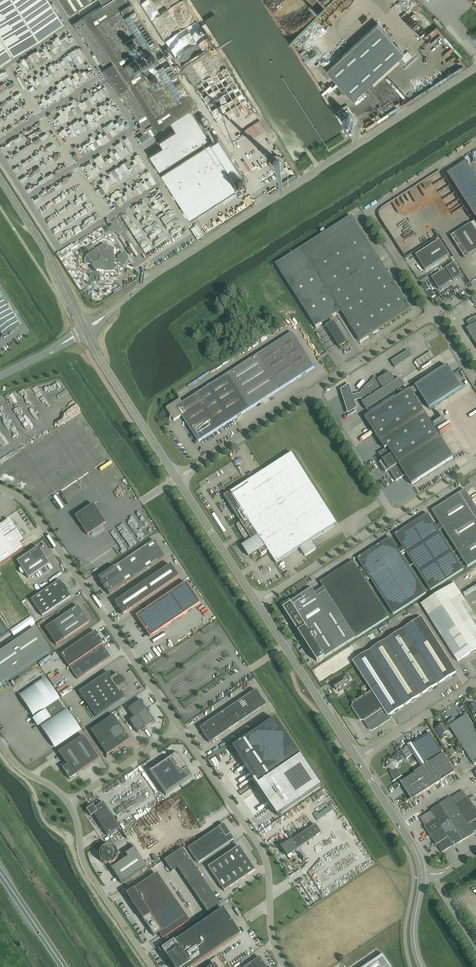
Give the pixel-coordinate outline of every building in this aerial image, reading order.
[(50,0),(0,0),(0,64),(64,22),(50,0)] [(68,15),(90,1),(90,0),(59,0),(68,15)] [(143,134),(138,137),(140,141),(145,137),(145,138),(197,104),(195,101),(130,0),(99,0),(102,4),(72,23),(79,35),(82,33),(104,68),(102,69),(117,91),(118,90),(140,125),(138,126),(143,134)] [(146,11),(164,0),(140,0),(146,11)] [(205,33),(183,0),(169,0),(169,1),(161,2),(162,7),(158,10),(154,10),(151,12),(151,17),(158,27),(162,25),(167,33),(179,25),(190,24),(188,26),(199,25),(200,34),(199,34),(194,27),(190,28),(189,28),(196,39),(205,33)] [(329,4),(336,12),(340,8),(346,14),(351,10),(343,1),(339,5),(337,4),(342,0),(334,0),(329,4)] [(432,21),(419,5),(419,6),(414,0),(406,0),(415,10),(418,8),(419,10),(422,13),(421,14),(429,23),(432,21)] [(329,14),(326,12),(331,7),(326,3),(318,13),(324,19),(329,14)] [(313,18),(309,21),(316,29),(320,25),(313,18)] [(326,70),(353,99),(404,53),(378,24),(326,70)] [(302,32),(309,41),(318,34),(311,25),(302,32)] [(345,47),(350,42),(346,38),(340,42),(345,47)] [(438,49),(441,52),(451,44),(448,41),(438,49)] [(54,58),(58,56),(52,44),(47,47),(51,54),(49,55),(50,58),(53,57),(54,58)] [(213,46),(183,63),(185,65),(191,61),(201,79),(210,74),(211,77),(216,74),(214,71),(224,65),(213,46)] [(399,64),(407,72),(414,65),(412,62),(414,61),(408,55),(399,64)] [(437,81),(454,73),(449,62),(437,68),(439,73),(434,75),(437,81)] [(423,84),(422,82),(389,100),(393,108),(438,85),(435,78),(423,84)] [(228,118),(225,111),(224,108),(219,111),(224,120),(228,118)] [(209,139),(159,171),(188,217),(246,180),(217,134),(209,139)] [(61,171),(76,162),(65,144),(33,144),(30,146),(31,148),(33,148),(37,153),(40,151),(43,151),(48,159),(51,159),(53,161),(53,169),(50,169),(52,167),(48,167),(48,172),(50,171),(52,171),(61,171)] [(6,158),(12,156),(7,147),(1,149),(6,158)] [(37,169),(41,167),(39,163),(41,162),(36,153),(30,157),(37,169)] [(114,194),(117,192),(95,157),(89,161),(92,165),(95,164),(114,194)] [(468,166),(466,162),(447,174),(475,219),(475,161),(468,166)] [(93,187),(94,181),(87,180),(86,183),(88,183),(88,186),(83,185),(83,189),(91,190),(92,187),(93,187)] [(96,207),(85,207),(85,201),(84,201),(84,204),(81,204),(81,211),(87,211),(87,214),(86,214),(86,215),(96,215),(96,211),(109,210),(109,206),(107,206),(107,202),(96,203),(96,207)] [(351,216),(301,249),(275,265),(315,327),(341,311),(360,342),(411,309),(351,216)] [(454,234),(450,236),(464,258),(468,256),(475,250),(475,231),(471,223),(454,234)] [(154,238),(143,242),(145,246),(156,242),(154,238)] [(425,271),(449,255),(439,240),(415,255),(425,271)] [(94,269),(94,268),(95,268),(99,270),(99,271),(99,272),(115,271),(114,261),(118,261),(118,263),(123,266),(126,259),(122,253),(117,257),(117,259),(114,259),(113,249),(104,244),(85,256),(86,258),(85,259),(85,261),(85,262),(86,263),(87,264),(89,264),(90,264),(93,269),(94,269)] [(454,263),(431,278),(439,289),(453,280),(453,281),(462,276),(454,263)] [(2,336),(19,325),(0,297),(0,333),(2,336)] [(475,341),(475,323),(466,329),(474,342),(475,341)] [(292,333),(228,374),(182,403),(180,399),(166,408),(174,421),(182,416),(198,442),(314,367),(292,333)] [(408,350),(391,361),(395,367),(412,356),(408,350)] [(417,368),(434,357),(431,352),(414,363),(417,368)] [(461,388),(447,366),(415,386),(429,408),(461,388)] [(362,402),(362,403),(364,406),(366,410),(404,385),(402,382),(400,378),(396,381),(390,372),(378,379),(375,377),(369,383),(373,390),(374,390),(376,393),(362,402)] [(360,394),(361,401),(362,402),(376,393),(374,390),(373,390),(369,383),(360,394)] [(354,402),(361,401),(360,394),(351,397),(348,385),(339,391),(347,416),(355,410),(354,402)] [(384,449),(429,420),(409,389),(365,418),(384,449)] [(72,434),(89,426),(85,419),(69,427),(72,434)] [(429,420),(384,449),(378,453),(382,460),(379,462),(385,472),(389,470),(396,481),(405,475),(411,485),(453,458),(429,420)] [(230,491),(231,493),(229,494),(229,493),(224,496),(240,522),(237,524),(236,524),(239,529),(242,534),(245,539),(248,543),(239,548),(246,559),(259,551),(262,555),(268,551),(277,564),(276,563),(300,548),(305,555),(305,556),(315,550),(315,549),(314,550),(309,542),(337,524),(292,453),(231,492),(230,491)] [(21,478),(14,483),(16,486),(18,485),(20,487),(24,483),(21,478)] [(443,528),(467,567),(475,561),(475,508),(464,490),(431,511),(440,524),(438,525),(441,530),(443,528)] [(87,535),(106,523),(93,504),(74,516),(87,535)] [(427,514),(394,535),(403,547),(400,549),(403,554),(406,552),(430,591),(463,569),(439,531),(441,530),(438,525),(436,526),(427,514)] [(23,549),(19,544),(24,541),(9,519),(0,525),(0,565),(23,549)] [(140,538),(129,520),(125,522),(136,540),(140,538)] [(390,537),(357,559),(365,571),(363,573),(366,577),(368,576),(393,615),(426,593),(401,555),(403,554),(400,549),(398,550),(390,537)] [(149,551),(157,545),(153,540),(145,546),(149,551)] [(125,541),(118,547),(122,552),(129,546),(125,541)] [(161,551),(157,545),(149,551),(151,554),(152,557),(161,551)] [(149,551),(145,546),(142,548),(147,556),(151,554),(149,551)] [(38,547),(17,561),(28,578),(49,564),(38,547)] [(142,548),(138,550),(144,559),(147,556),(142,548)] [(138,550),(135,553),(140,561),(144,559),(138,550)] [(164,556),(161,551),(152,557),(156,562),(164,556)] [(140,561),(135,553),(131,555),(137,563),(140,561)] [(152,557),(151,554),(147,556),(153,564),(156,562),(152,557)] [(137,563),(131,555),(128,557),(133,565),(137,563)] [(147,556),(144,559),(140,561),(146,569),(153,564),(147,556)] [(128,557),(124,560),(130,568),(133,565),(128,557)] [(130,568),(124,560),(121,562),(126,570),(130,568)] [(146,569),(140,561),(137,563),(142,571),(146,569)] [(318,661),(324,657),(325,658),(355,638),(356,638),(389,617),(364,579),(366,577),(363,573),(361,574),(353,561),(320,582),(325,591),(317,597),(311,588),(289,602),(289,601),(285,603),(285,602),(281,605),(284,609),(309,648),(318,661)] [(121,562),(117,564),(123,572),(126,570),(121,562)] [(142,571),(137,563),(133,565),(139,574),(142,571)] [(123,572),(117,564),(114,567),(120,575),(123,572)] [(133,565),(130,568),(135,576),(139,574),(133,565)] [(170,565),(159,572),(162,576),(173,569),(170,565)] [(120,575),(114,567),(97,578),(103,586),(120,575)] [(130,568),(126,570),(132,578),(135,576),(130,568)] [(176,573),(173,569),(162,576),(163,578),(165,580),(176,573)] [(126,570),(123,572),(120,575),(125,583),(132,578),(126,570)] [(176,573),(165,580),(168,585),(178,577),(176,573)] [(125,583),(120,575),(103,586),(109,594),(125,583)] [(163,578),(160,581),(156,583),(161,589),(168,585),(165,580),(163,578)] [(297,588),(307,582),(304,578),(294,584),(297,588)] [(67,592),(68,592),(63,584),(62,585),(59,580),(31,600),(42,616),(71,597),(67,592)] [(150,588),(145,581),(139,586),(143,592),(146,590),(150,588)] [(150,637),(200,603),(185,582),(135,616),(150,637)] [(457,597),(461,594),(454,583),(425,601),(432,613),(428,616),(457,661),(475,649),(475,627),(457,597)] [(461,591),(463,596),(475,589),(475,583),(461,591)] [(139,595),(135,588),(114,603),(119,610),(119,611),(121,615),(122,615),(123,615),(143,601),(139,595)] [(89,622),(78,606),(44,628),(56,645),(89,622)] [(422,617),(386,640),(421,695),(457,672),(422,617)] [(9,633),(0,620),(0,639),(9,633)] [(0,651),(0,685),(50,651),(34,628),(0,651)] [(69,667),(102,644),(103,644),(95,631),(60,654),(69,667)] [(421,695),(386,640),(352,661),(371,691),(352,703),(351,707),(360,720),(364,721),(369,729),(372,730),(377,727),(377,726),(380,724),(380,725),(390,719),(390,716),(390,715),(421,695)] [(102,644),(69,667),(77,679),(110,657),(102,644)] [(111,677),(107,672),(78,692),(95,717),(124,697),(121,692),(126,688),(123,683),(124,682),(121,677),(120,678),(117,673),(111,677)] [(345,688),(344,686),(346,684),(344,681),(347,679),(344,673),(337,678),(339,681),(333,685),(334,687),(333,687),(335,690),(336,689),(337,691),(338,690),(340,692),(345,688)] [(35,718),(33,719),(38,726),(40,724),(42,727),(41,727),(55,747),(79,730),(66,710),(58,699),(45,679),(20,696),(33,716),(34,715),(35,718)] [(217,726),(222,734),(266,705),(255,690),(207,722),(212,730),(217,726)] [(143,730),(145,728),(145,729),(146,728),(145,727),(154,721),(148,713),(149,712),(148,712),(147,709),(146,709),(143,704),(143,703),(143,704),(141,701),(141,700),(140,701),(140,700),(127,709),(133,717),(129,720),(138,733),(142,730),(142,731),(143,730)] [(103,722),(119,746),(129,739),(113,715),(103,722)] [(455,720),(454,718),(452,717),(450,719),(448,721),(447,723),(462,747),(474,765),(475,764),(475,731),(466,715),(456,721),(455,720)] [(257,785),(299,756),(273,718),(232,747),(257,785)] [(119,746),(103,722),(90,730),(106,755),(119,746)] [(212,730),(207,722),(199,728),(204,735),(212,730)] [(443,724),(438,727),(435,729),(439,734),(442,740),(447,736),(445,734),(448,732),(443,724)] [(217,726),(212,730),(204,735),(209,743),(222,734),(217,726)] [(423,766),(442,754),(429,733),(411,744),(411,743),(408,745),(409,747),(405,749),(405,748),(401,751),(406,759),(410,756),(409,756),(413,754),(406,759),(406,758),(405,758),(403,759),(403,760),(404,761),(403,761),(404,764),(415,757),(421,767),(423,766)] [(72,776),(76,773),(77,775),(78,774),(77,773),(99,759),(83,735),(58,752),(67,765),(62,768),(62,769),(63,768),(68,775),(67,775),(69,780),(73,777),(72,776)] [(454,747),(448,750),(451,755),(457,752),(454,747)] [(187,767),(187,768),(182,760),(177,752),(174,754),(171,756),(170,756),(171,757),(150,772),(165,795),(192,777),(186,769),(188,768),(187,767)] [(387,764),(386,768),(390,768),(390,771),(390,772),(391,773),(390,774),(394,781),(402,776),(397,769),(396,771),(395,769),(396,761),(398,760),(399,762),(402,760),(398,753),(394,755),(395,756),(393,757),(393,758),(392,760),(388,759),(387,763),(387,764)] [(442,754),(423,766),(435,785),(455,772),(454,772),(442,754)] [(299,756),(257,785),(255,786),(268,804),(273,812),(274,811),(277,816),(320,787),(299,756)] [(421,767),(400,781),(403,786),(404,785),(413,799),(414,800),(415,799),(416,799),(415,798),(435,785),(423,766),(421,767)] [(468,799),(467,799),(462,791),(457,794),(462,802),(468,799)] [(457,794),(451,798),(456,806),(462,802),(457,794)] [(451,797),(440,803),(451,819),(461,813),(456,806),(451,798),(451,797)] [(462,802),(456,806),(461,813),(462,815),(474,807),(468,798),(467,799),(468,799),(462,802)] [(93,815),(107,835),(120,827),(103,802),(94,808),(93,805),(86,810),(90,816),(93,815)] [(313,813),(316,817),(333,807),(330,802),(313,813)] [(451,819),(440,803),(430,810),(431,811),(436,819),(441,826),(451,819)] [(474,807),(462,815),(468,824),(473,821),(475,819),(475,810),(474,807)] [(431,811),(420,818),(425,826),(436,819),(431,811)] [(461,813),(451,819),(464,840),(474,833),(473,832),(468,824),(462,815),(461,813)] [(425,826),(424,827),(430,836),(442,828),(441,826),(436,819),(425,826)] [(464,840),(451,819),(441,826),(442,828),(448,837),(453,845),(453,846),(464,840)] [(473,821),(468,824),(473,832),(475,831),(475,825),(473,821)] [(230,834),(227,830),(228,830),(227,830),(225,829),(226,828),(225,828),(223,824),(224,824),(223,824),(188,848),(198,863),(233,839),(230,834)] [(287,856),(321,833),(315,824),(281,847),(287,856)] [(442,828),(430,836),(436,845),(437,844),(436,844),(448,837),(442,828)] [(453,845),(448,837),(436,844),(437,844),(442,853),(453,845)] [(101,861),(103,863),(106,864),(108,864),(111,864),(113,863),(115,861),(117,859),(118,856),(118,854),(117,851),(115,849),(113,847),(111,846),(108,846),(105,846),(103,847),(101,849),(100,851),(99,854),(99,856),(100,859),(101,861)] [(238,846),(232,851),(236,857),(243,852),(238,846)] [(134,848),(125,854),(127,857),(111,868),(121,883),(146,866),(136,851),(137,850),(134,848)] [(182,848),(164,860),(172,871),(177,868),(189,859),(182,848)] [(236,857),(232,851),(226,855),(234,867),(240,863),(236,857)] [(243,852),(236,857),(240,863),(247,858),(243,852)] [(234,867),(226,855),(220,859),(228,871),(234,867)] [(247,858),(240,863),(244,869),(251,864),(247,858)] [(189,859),(177,868),(181,873),(193,865),(189,859)] [(220,859),(214,863),(222,875),(228,871),(220,859)] [(208,867),(216,879),(222,875),(214,863),(208,867)] [(240,863),(234,867),(242,879),(248,875),(244,869),(240,863)] [(251,864),(244,869),(248,875),(255,870),(251,864)] [(193,865),(181,873),(185,879),(197,871),(193,865)] [(242,879),(234,867),(228,871),(236,883),(242,879)] [(197,871),(185,879),(188,884),(201,876),(197,871)] [(236,883),(228,871),(222,875),(230,887),(236,883)] [(156,873),(152,876),(130,891),(130,892),(128,893),(127,894),(127,895),(129,900),(154,936),(158,933),(162,939),(184,924),(189,921),(156,873)] [(222,875),(216,879),(224,891),(230,887),(222,875)] [(201,876),(188,884),(192,890),(204,882),(201,876)] [(204,882),(192,890),(200,901),(212,893),(204,882)] [(212,893),(200,901),(207,912),(220,904),(216,898),(212,893)] [(162,949),(171,963),(172,963),(174,965),(173,965),(174,966),(191,966),(239,934),(222,908),(162,949)] [(382,954),(382,955),(364,966),(391,966),(382,954)] [(246,965),(244,966),(266,966),(261,960),(259,957),(246,965)]
